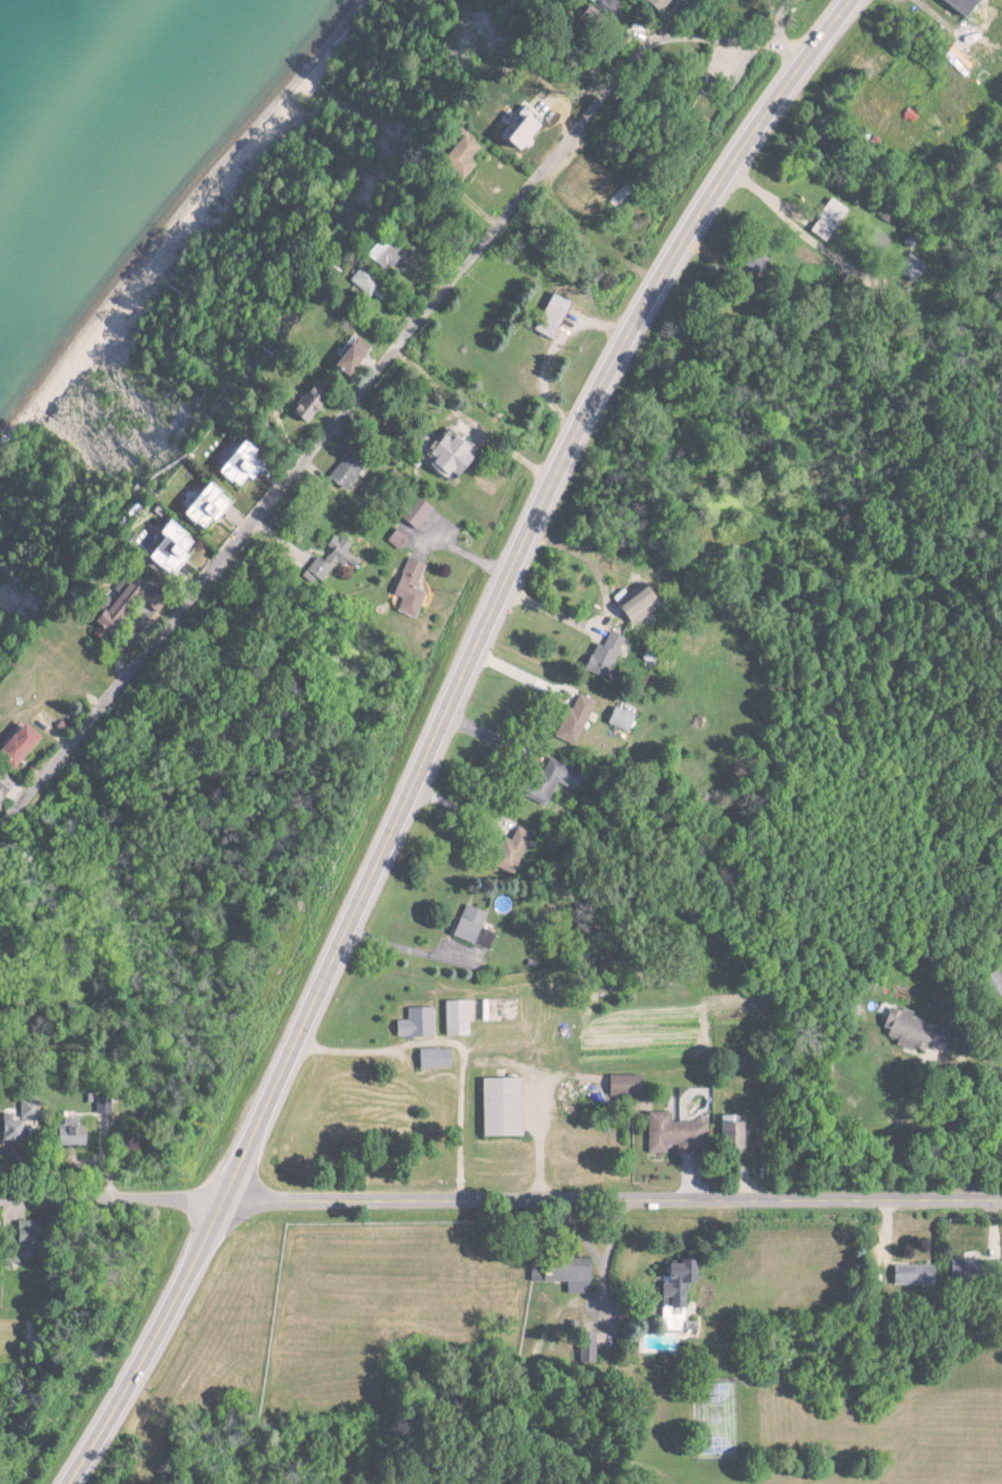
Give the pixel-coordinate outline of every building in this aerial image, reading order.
[(600,4),(612,15),(625,0),(604,0),(600,4)] [(663,12),(674,0),(651,0),(663,12)] [(985,0),(945,0),(967,20),(985,0)] [(593,31),(607,17),(594,4),(580,19),(593,31)] [(521,149),(547,129),(528,105),(519,112),(527,122),(510,135),(521,149)] [(466,176),(476,164),(470,159),(481,146),(466,134),(445,158),(466,176)] [(352,280),(372,296),(383,282),(363,267),(352,280)] [(572,303),(556,295),(539,328),(556,336),(572,303)] [(377,349),(363,338),(340,365),(354,376),(377,349)] [(314,423),(331,393),(317,385),(300,414),(314,423)] [(479,459),(472,453),(474,450),(453,433),(433,457),(455,474),(457,472),(464,478),(479,459)] [(264,450),(251,440),(224,472),(242,487),(251,477),(254,479),(264,466),(256,460),(264,450)] [(347,491),(369,462),(350,449),(329,478),(347,491)] [(234,501),(214,484),(188,514),(209,531),(234,501)] [(435,510),(427,502),(410,522),(418,529),(435,510)] [(169,538),(152,559),(173,575),(200,541),(174,521),(164,534),(169,538)] [(411,537),(397,528),(388,541),(402,550),(411,537)] [(307,569),(322,581),(338,562),(344,567),(348,561),(355,567),(360,560),(347,550),(353,543),(344,537),(340,543),(333,538),(326,548),(331,551),(324,560),(318,555),(307,569)] [(399,610),(418,618),(428,593),(417,589),(427,564),(410,558),(396,595),(404,598),(399,610)] [(633,623),(662,602),(650,587),(621,608),(633,623)] [(602,646),(597,644),(586,668),(606,678),(625,638),(610,631),(602,646)] [(593,700),(575,693),(558,739),(576,746),(593,700)] [(636,715),(615,706),(608,724),(629,732),(636,715)] [(15,768),(44,736),(26,721),(1,749),(11,758),(8,761),(15,768)] [(454,936),(475,944),(488,913),(467,904),(454,936)] [(1001,993),(1001,984),(995,971),(981,978),(991,999),(1001,993)] [(434,1035),(433,1007),(408,1008),(408,1019),(397,1020),(398,1036),(434,1035)] [(892,1045),(919,1053),(928,1022),(883,1009),(878,1026),(885,1028),(882,1036),(894,1039),(892,1045)] [(635,1095),(635,1076),(612,1075),(611,1095),(635,1095)] [(483,1136),(523,1135),(522,1077),(482,1078),(483,1136)] [(701,1122),(665,1122),(665,1113),(643,1113),(643,1153),(661,1153),(661,1146),(701,1146),(701,1122)] [(731,1116),(716,1115),(714,1154),(736,1155),(738,1123),(730,1123),(731,1116)] [(86,1125),(79,1125),(79,1118),(63,1118),(63,1126),(67,1126),(67,1135),(86,1135),(86,1125)] [(531,1280),(567,1281),(567,1293),(591,1294),(592,1260),(532,1258),(531,1280)] [(673,1263),(673,1282),(666,1282),(665,1296),(673,1296),(673,1307),(687,1307),(687,1281),(695,1281),(695,1258),(685,1258),(685,1263),(673,1263)] [(967,1260),(943,1259),(942,1280),(966,1281),(967,1260)] [(996,1262),(976,1262),(975,1280),(995,1280),(996,1262)] [(886,1285),(925,1286),(926,1266),(886,1266),(886,1285)] [(671,1330),(683,1330),(684,1308),(673,1307),(673,1297),(664,1297),(663,1324),(671,1324),(671,1330)]
